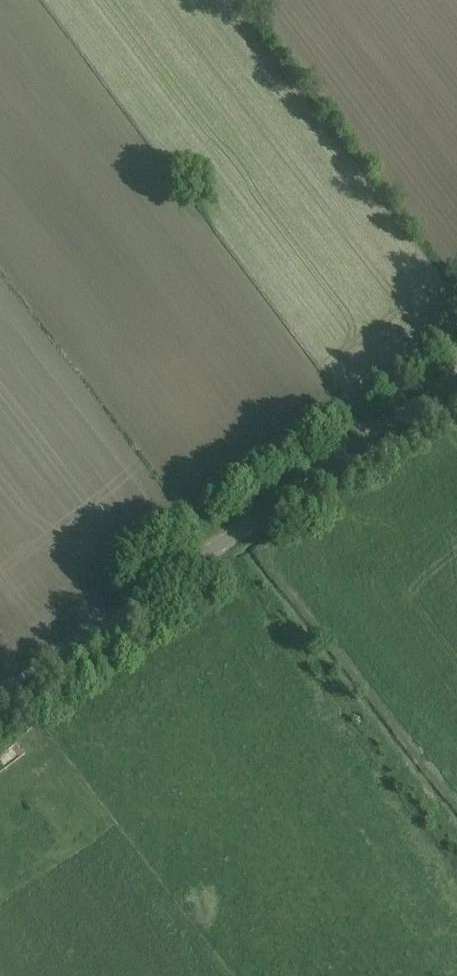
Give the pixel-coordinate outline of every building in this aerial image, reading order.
[(184,951),(196,948),(192,933),(180,936),(184,951)]
